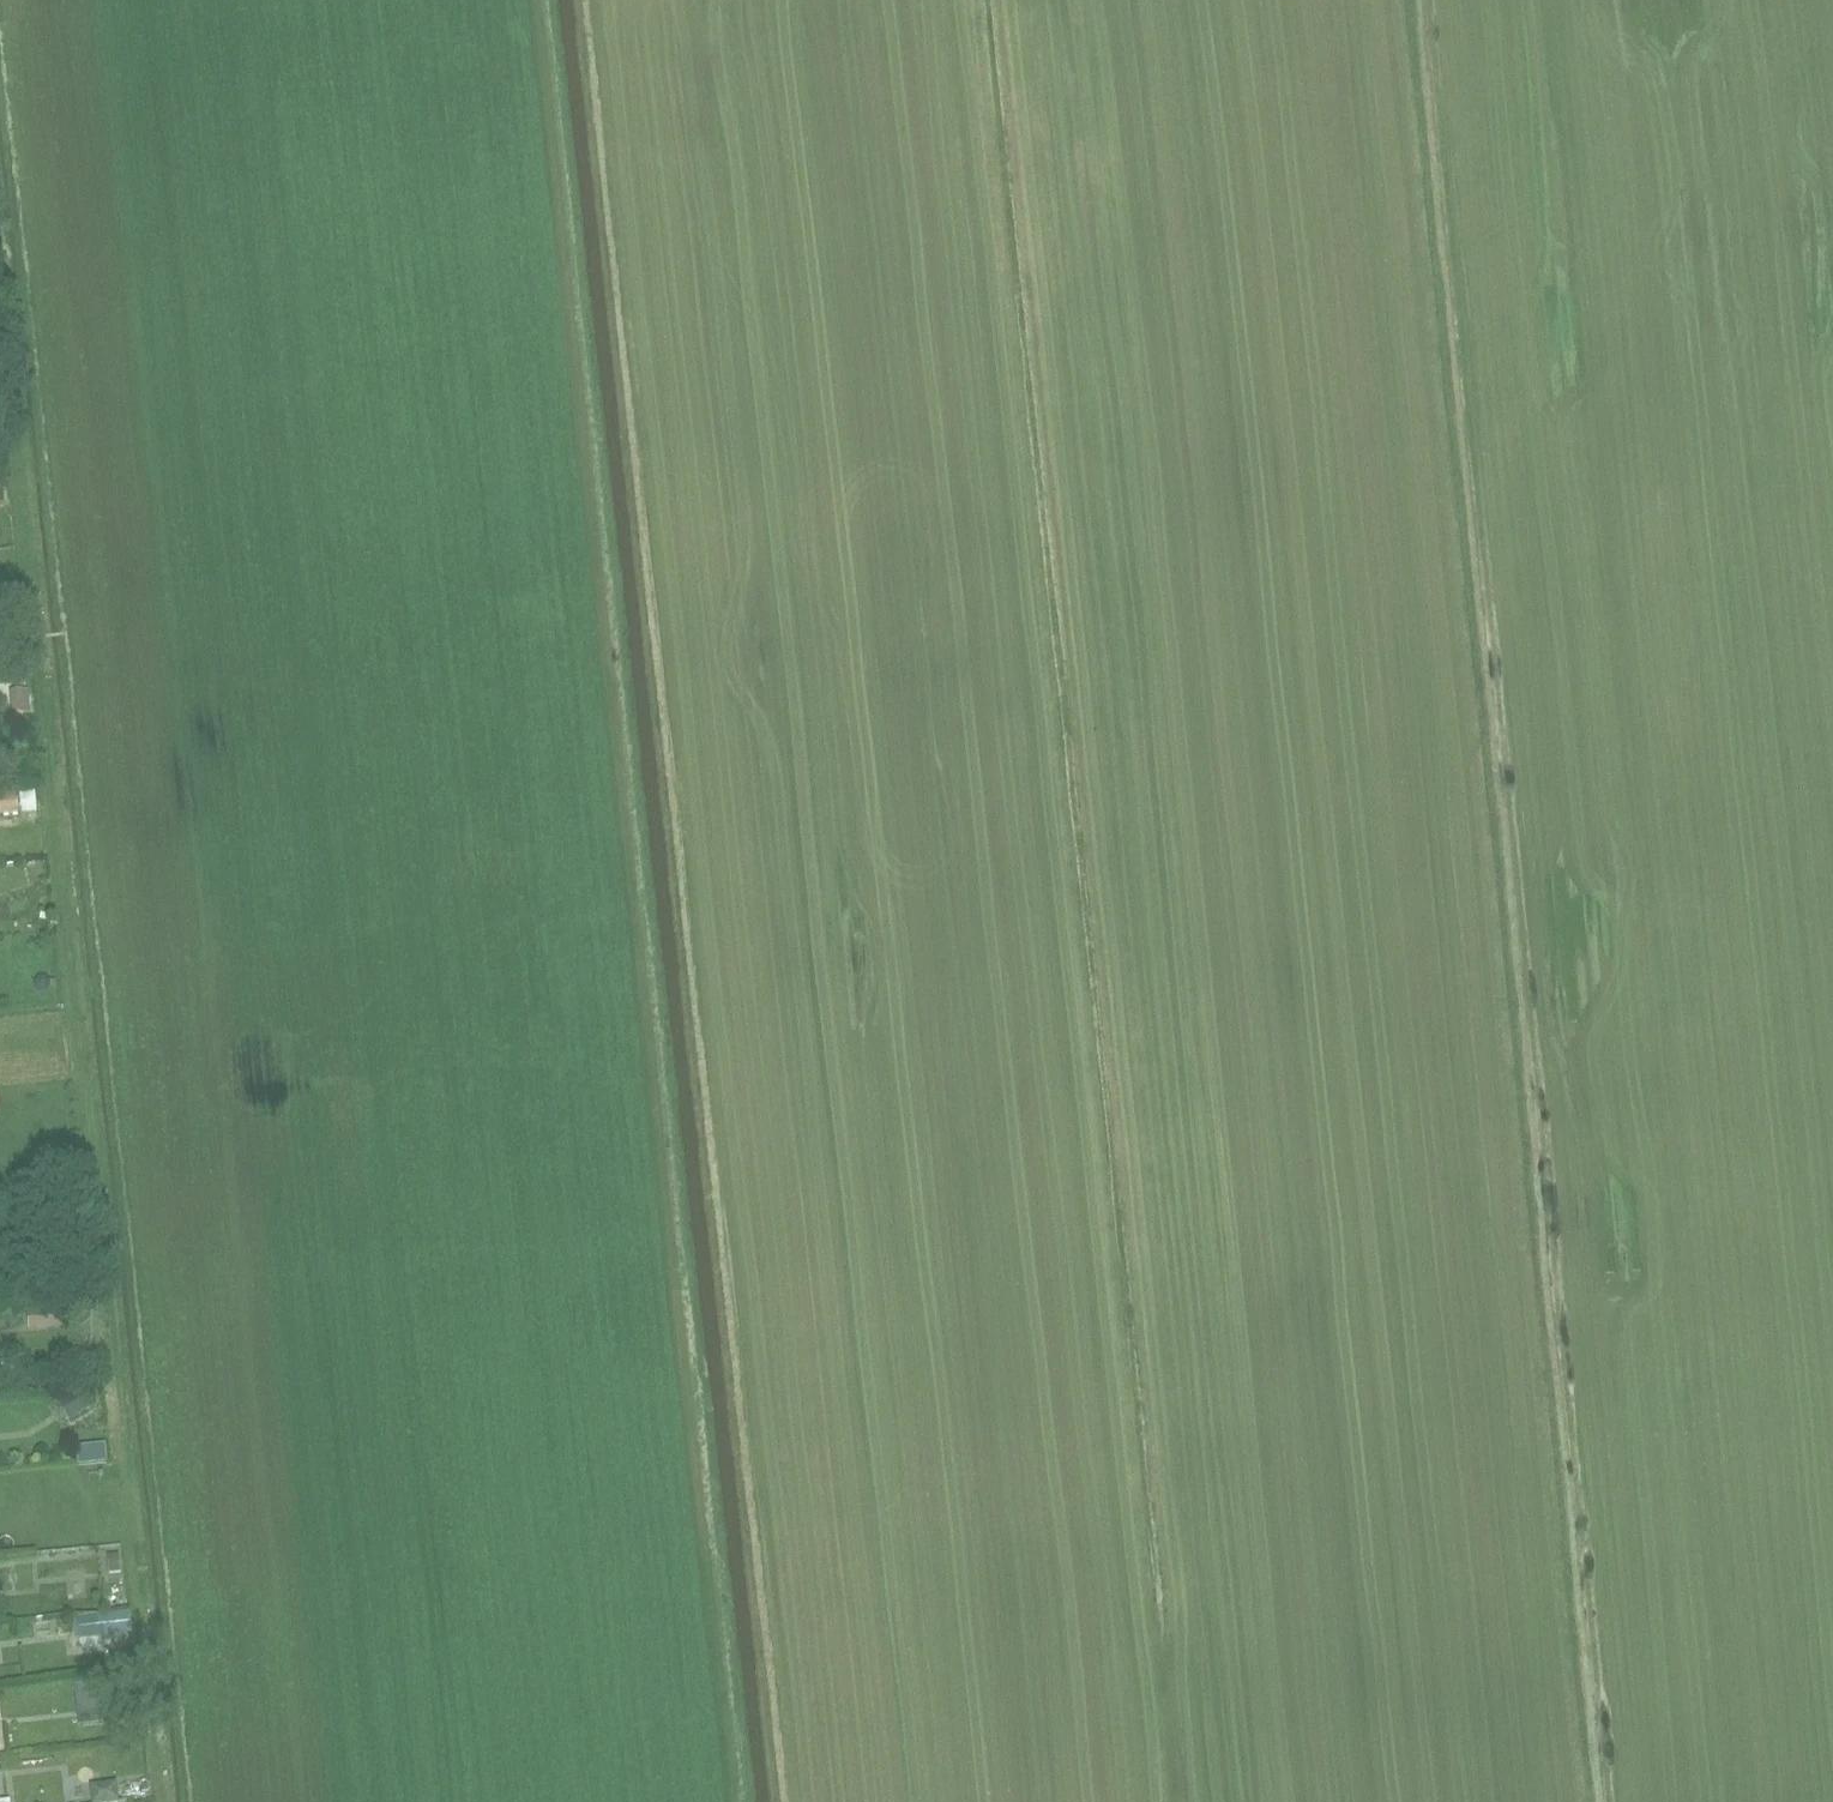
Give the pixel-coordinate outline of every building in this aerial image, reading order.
[(16,691),(18,717),(30,716),(27,690),(16,691)] [(15,793),(15,792),(0,794),(0,813),(16,811),(16,805),(19,805),(20,816),(32,815),(31,804),(35,804),(35,792),(15,793)] [(64,1408),(76,1424),(99,1408),(88,1392),(64,1408)] [(76,1619),(79,1647),(104,1645),(101,1617),(76,1619)] [(73,1685),(77,1714),(103,1711),(100,1682),(73,1685)] [(100,1793),(101,1801),(126,1801),(123,1789),(100,1793)]
